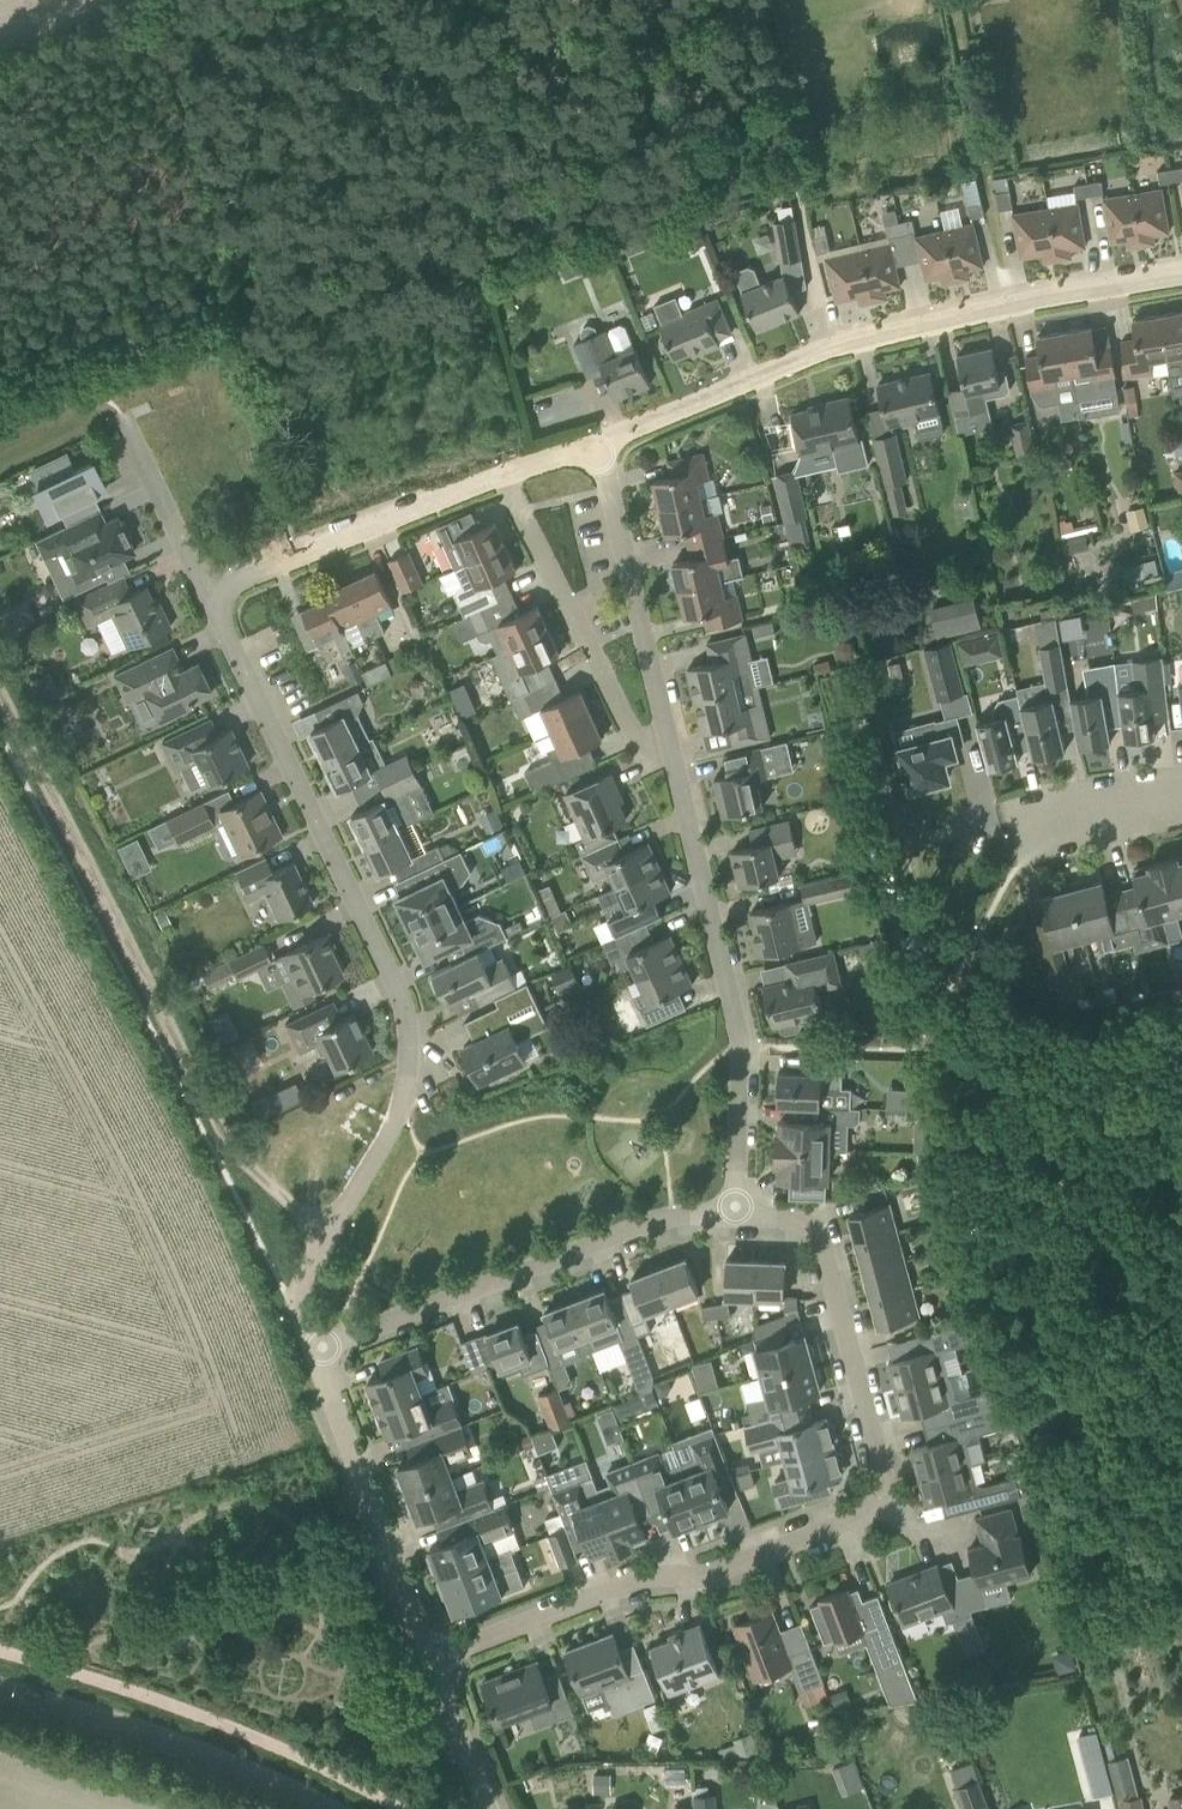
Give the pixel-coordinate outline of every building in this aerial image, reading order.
[(1084,162),(1087,183),(1089,195),(1103,192),(1097,159),(1084,162)] [(1171,169),(1173,180),(1181,179),(1181,167),(1171,169)] [(1173,180),(1171,169),(1157,171),(1159,182),(1173,180)] [(976,179),(963,182),(965,192),(979,189),(976,179)] [(1089,195),(1087,183),(1074,185),(1076,197),(1089,195)] [(1161,187),(1132,192),(1141,246),(1155,243),(1154,235),(1169,233),(1161,187)] [(996,193),(998,210),(1012,207),(1010,190),(996,193)] [(1141,246),(1132,192),(1103,197),(1111,243),(1127,240),(1128,248),(1141,246)] [(979,193),(972,194),(974,203),(980,201),(979,193)] [(1078,201),(1049,206),(1058,260),(1071,258),(1070,250),(1086,247),(1078,201)] [(968,205),(970,217),(984,214),(982,202),(968,205)] [(1058,260),(1049,206),(1013,212),(1020,258),(1043,254),(1044,262),(1058,260)] [(773,221),(780,264),(802,260),(795,218),(773,221)] [(912,219),(899,222),(902,235),(915,232),(912,219)] [(902,235),(899,222),(885,225),(887,238),(902,235)] [(973,222),(944,228),(957,281),(970,278),(968,270),(983,266),(973,222)] [(686,231),(693,248),(705,243),(698,226),(686,231)] [(957,281),(944,228),(915,235),(926,280),(941,276),(944,284),(957,281)] [(874,301),(861,250),(860,242),(830,249),(826,233),(813,236),(818,260),(826,259),(836,302),(858,296),(860,304),(874,301)] [(890,243),(861,250),(874,301),(887,298),(885,290),(900,286),(890,243)] [(578,251),(558,260),(565,278),(586,270),(578,251)] [(748,265),(739,269),(735,276),(757,330),(800,313),(783,273),(760,283),(754,268),(748,265)] [(659,324),(665,337),(674,359),(691,351),(693,356),(719,345),(717,339),(731,333),(716,297),(682,312),(676,296),(654,305),(661,323),(659,324)] [(1160,315),(1167,359),(1166,359),(1169,374),(1181,372),(1181,312),(1160,315)] [(1167,359),(1160,315),(1132,320),(1136,339),(1121,342),(1127,377),(1153,372),(1153,376),(1169,374),(1166,359),(1167,359)] [(574,342),(580,356),(589,378),(604,371),(616,398),(650,384),(635,346),(633,347),(625,326),(620,323),(610,328),(608,332),(606,329),(598,332),(595,326),(589,324),(583,326),(580,333),(582,338),(574,342)] [(1116,379),(1110,344),(1095,346),(1092,327),(1064,332),(1076,401),(1117,394),(1114,379),(1116,379)] [(1060,403),(1076,401),(1064,332),(1037,337),(1040,356),(1025,358),(1031,393),(1040,405),(1060,402),(1060,403)] [(949,390),(955,413),(955,415),(988,407),(986,398),(1006,393),(1009,388),(1006,373),(1001,370),(997,371),(992,348),(957,356),(965,387),(949,390)] [(889,425),(891,425),(914,420),(918,439),(944,432),(929,371),(878,384),(889,425)] [(1129,414),(1141,412),(1135,384),(1123,387),(1129,414)] [(792,413),(797,436),(802,458),(833,450),(835,456),(842,463),(847,465),(868,460),(863,438),(859,439),(849,397),(809,406),(810,409),(792,413)] [(1009,423),(1016,455),(1035,451),(1028,419),(1009,423)] [(896,434),(873,439),(889,511),(908,507),(902,482),(907,481),(896,434)] [(1164,442),(1168,461),(1181,458),(1181,451),(1180,438),(1164,442)] [(653,481),(660,507),(702,497),(698,481),(710,478),(703,453),(668,461),(672,476),(653,481)] [(104,490),(90,461),(72,469),(65,454),(32,470),(39,485),(33,488),(47,517),(60,511),(66,523),(65,523),(65,525),(99,508),(99,507),(94,509),(89,498),(104,490)] [(773,475),(784,522),(807,516),(797,470),(773,475)] [(1179,496),(1181,495),(1181,470),(1174,472),(1179,496)] [(685,531),(688,544),(724,536),(718,510),(706,513),(702,497),(660,507),(667,535),(685,531)] [(761,507),(764,521),(775,519),(772,504),(761,507)] [(1127,510),(1132,530),(1147,526),(1143,506),(1127,510)] [(133,552),(126,537),(129,532),(124,522),(119,521),(116,516),(106,522),(99,508),(65,525),(34,540),(43,558),(61,549),(72,571),(53,580),(62,598),(106,578),(101,567),(133,552)] [(280,514),(284,526),(296,522),(291,510),(280,514)] [(1056,521),(1060,537),(1098,528),(1096,521),(1067,528),(1064,519),(1056,521)] [(440,536),(454,568),(455,569),(456,568),(506,546),(495,521),(471,532),(467,524),(440,536)] [(1061,540),(1063,552),(1087,547),(1085,535),(1061,540)] [(679,590),(721,580),(741,575),(737,557),(729,559),(724,536),(688,544),(691,559),(673,563),(679,590)] [(490,583),(517,570),(506,546),(456,568),(464,585),(462,586),(460,587),(458,588),(456,590),(455,593),(455,595),(456,597),(465,616),(468,614),(469,615),(481,609),(498,601),(490,583)] [(389,560),(404,591),(423,582),(419,573),(409,551),(389,560)] [(377,570),(351,582),(375,635),(385,631),(377,613),(393,606),(377,570)] [(825,577),(830,599),(851,595),(846,572),(825,577)] [(151,601),(152,601),(145,586),(130,593),(122,577),(73,600),(85,626),(110,614),(126,648),(170,627),(159,605),(154,607),(151,601)] [(721,580),(679,590),(686,618),(705,613),(708,628),(743,620),(737,594),(725,597),(721,580)] [(325,593),(328,598),(329,598),(343,629),(357,622),(365,640),(375,635),(351,582),(325,593)] [(1156,593),(1143,596),(1146,610),(1157,607),(1156,593)] [(329,598),(328,598),(303,610),(319,645),(335,638),(344,657),(354,652),(343,629),(329,598)] [(974,598),(931,609),(938,638),(981,627),(974,598)] [(0,616),(0,623),(1,625),(4,631),(6,630),(32,618),(25,604),(0,616)] [(1067,604),(1039,611),(1041,620),(1069,613),(1067,604)] [(1016,605),(1007,607),(1009,619),(1018,617),(1016,605)] [(508,647),(509,648),(549,630),(538,606),(489,628),(481,609),(469,615),(479,638),(487,640),(491,638),(497,653),(508,647)] [(753,626),(756,638),(776,633),(773,621),(753,626)] [(10,632),(20,651),(31,645),(22,626),(10,632)] [(549,630),(509,648),(519,673),(560,654),(549,630)] [(688,668),(696,701),(758,686),(754,669),(746,634),(707,643),(712,663),(688,668)] [(961,644),(965,663),(986,658),(982,639),(961,644)] [(950,641),(925,648),(938,700),(964,693),(950,641)] [(1067,686),(1060,643),(1038,647),(1046,689),(1067,686)] [(112,675),(125,702),(144,693),(158,723),(186,709),(185,705),(211,692),(196,662),(182,669),(171,647),(112,675)] [(401,653),(387,659),(393,673),(407,667),(401,653)] [(1134,688),(1118,690),(1121,712),(1124,740),(1126,739),(1127,744),(1144,742),(1144,737),(1156,736),(1154,719),(1168,717),(1167,706),(1168,705),(1163,656),(1131,660),(1134,688)] [(828,658),(813,662),(815,672),(830,668),(828,658)] [(344,665),(353,684),(364,679),(356,660),(344,665)] [(898,660),(874,666),(880,693),(904,688),(898,660)] [(422,664),(420,669),(423,674),(428,676),(433,674),(435,668),(432,663),(427,662),(422,664)] [(1121,712),(1118,690),(1114,662),(1082,668),(1087,695),(1070,698),(1075,727),(1079,747),(1089,745),(1093,748),(1097,749),(1101,748),(1105,746),(1107,742),(1111,741),(1106,715),(1121,712)] [(503,679),(512,699),(524,693),(515,673),(503,679)] [(758,686),(696,701),(703,733),(727,727),(732,747),(771,737),(763,702),(762,702),(758,686)] [(324,757),(325,760),(370,739),(370,738),(358,713),(363,702),(358,690),(316,710),(323,725),(311,731),(313,734),(308,737),(315,752),(316,752),(319,759),(324,757)] [(541,708),(551,733),(592,715),(581,690),(541,708)] [(524,693),(512,699),(520,718),(532,712),(524,693)] [(1027,733),(1021,705),(1020,705),(1018,694),(998,699),(992,709),(994,717),(976,722),(989,769),(994,768),(995,771),(998,772),(1010,769),(1012,766),(1011,763),(1019,761),(1013,737),(1027,733)] [(47,702),(54,718),(68,712),(61,696),(47,702)] [(1053,698),(1021,705),(1027,733),(1033,758),(1037,757),(1041,760),(1051,758),(1053,753),(1066,750),(1053,698)] [(551,733),(537,739),(542,751),(547,750),(551,760),(525,771),(534,791),(565,777),(557,759),(603,739),(592,715),(551,733)] [(918,743),(899,748),(906,773),(903,774),(905,780),(908,780),(910,790),(915,789),(915,793),(932,788),(931,785),(935,784),(934,779),(949,775),(944,759),(957,755),(954,745),(965,742),(958,715),(935,721),(914,727),(915,732),(918,743)] [(160,743),(174,772),(196,761),(206,785),(247,765),(229,728),(216,734),(209,719),(160,743)] [(377,772),(383,784),(415,769),(407,753),(386,763),(373,737),(370,738),(370,739),(325,760),(326,762),(323,765),(326,772),(325,772),(332,788),(337,785),(340,789),(377,772)] [(757,779),(769,776),(761,747),(724,756),(728,775),(714,778),(723,816),(763,806),(757,779)] [(352,815),(366,844),(401,828),(400,827),(417,819),(404,793),(422,784),(415,769),(383,784),(389,797),(352,815)] [(566,794),(592,850),(618,838),(617,837),(612,826),(626,819),(614,792),(618,790),(611,774),(566,794)] [(846,788),(836,790),(838,802),(849,799),(846,788)] [(274,837),(260,809),(267,806),(259,791),(238,801),(217,812),(237,855),(252,848),(274,837)] [(210,824),(199,802),(179,811),(165,818),(164,819),(148,827),(152,836),(168,828),(169,828),(175,841),(210,824)] [(176,804),(161,811),(165,818),(179,811),(176,804)] [(781,877),(777,858),(797,853),(790,821),(750,830),(753,847),(732,851),(739,886),(781,877)] [(401,828),(366,844),(380,874),(414,857),(401,828)] [(131,873),(149,864),(136,836),(118,845),(131,873)] [(611,873),(617,886),(660,867),(648,842),(626,852),(618,837),(617,837),(618,838),(592,850),(582,855),(593,880),(611,873)] [(418,854),(424,868),(444,858),(438,844),(418,854)] [(397,898),(412,928),(460,905),(452,887),(463,882),(471,871),(461,850),(444,858),(424,868),(415,873),(422,886),(397,898)] [(248,900),(263,893),(276,920),(313,902),(297,868),(286,864),(272,871),(264,856),(234,871),(248,900)] [(1163,862),(1177,913),(1181,912),(1181,857),(1163,862)] [(520,858),(501,867),(507,880),(526,871),(520,858)] [(1163,862),(1133,870),(1137,886),(1122,890),(1126,903),(1125,903),(1135,942),(1133,942),(1135,951),(1169,942),(1163,917),(1177,913),(1163,862)] [(609,917),(616,935),(617,936),(639,926),(655,918),(648,902),(671,892),(660,867),(617,886),(623,899),(612,904),(616,914),(609,917)] [(853,872),(853,871),(801,884),(805,902),(859,890),(858,889),(871,886),(868,869),(853,872)] [(1086,879),(1070,883),(1085,939),(1096,935),(1101,951),(1133,942),(1135,942),(1125,903),(1126,903),(1122,890),(1106,894),(1102,880),(1091,884),(1090,880),(1086,879)] [(1085,939),(1070,883),(1053,887),(1051,891),(1052,894),(1040,897),(1046,920),(1031,924),(1048,987),(1072,981),(1067,962),(1070,960),(1072,958),(1072,954),(1073,950),(1072,946),(1072,942),(1085,939)] [(756,931),(751,932),(757,956),(780,951),(809,943),(803,919),(796,921),(792,902),(751,912),(756,931)] [(464,940),(471,954),(479,950),(478,950),(507,935),(500,921),(479,913),(467,919),(460,905),(412,928),(413,932),(409,934),(418,954),(423,952),(426,959),(464,940)] [(154,914),(161,928),(170,923),(164,909),(154,914)] [(631,965),(638,979),(681,959),(670,934),(648,945),(639,926),(617,936),(616,935),(602,942),(611,961),(617,958),(621,969),(631,965)] [(313,997),(309,989),(342,973),(323,934),(280,955),(291,978),(284,981),(295,1005),(313,997)] [(859,944),(863,963),(889,957),(885,939),(859,944)] [(200,972),(204,980),(207,987),(233,975),(234,978),(270,962),(269,960),(271,960),(263,942),(200,972)] [(495,998),(496,999),(518,989),(517,987),(502,956),(485,965),(479,950),(471,954),(433,972),(435,975),(432,977),(431,980),(436,991),(439,993),(442,992),(448,1003),(452,1001),(459,1015),(495,998)] [(791,979),(764,986),(773,1026),(779,1024),(780,1029),(786,1033),(798,1030),(801,1025),(800,1020),(823,1014),(818,990),(842,984),(834,951),(787,963),(791,979)] [(681,959),(638,979),(644,992),(634,996),(647,1026),(686,1008),(685,1005),(677,1009),(670,994),(693,984),(681,959)] [(552,973),(560,990),(578,982),(570,965),(552,973)] [(518,989),(496,999),(499,1005),(466,1021),(476,1042),(464,1047),(480,1081),(526,1059),(517,1041),(549,1026),(528,982),(517,987),(518,989)] [(325,1051),(333,1069),(372,1051),(353,1012),(340,1018),(332,1001),(284,1024),(297,1052),(314,1044),(319,1054),(325,1051)] [(778,1105),(809,1106),(820,1106),(821,1088),(841,1089),(842,1057),(806,1056),(806,1072),(779,1071),(778,1105)] [(907,1109),(931,1109),(922,1074),(908,1073),(907,1109)] [(251,1100),(259,1118),(270,1113),(262,1095),(251,1100)] [(777,1131),(776,1148),(830,1150),(848,1150),(849,1123),(855,1123),(859,1119),(859,1107),(820,1106),(809,1106),(808,1121),(780,1120),(780,1131),(777,1131)] [(915,1149),(934,1149),(935,1128),(920,1128),(920,1141),(915,1141),(915,1149)] [(830,1150),(776,1148),(776,1165),(779,1165),(779,1179),(790,1179),(789,1198),(826,1199),(826,1180),(829,1180),(830,1150)] [(850,1214),(857,1241),(897,1230),(890,1203),(850,1214)] [(943,1206),(946,1217),(959,1214),(956,1203),(943,1206)] [(959,1214),(946,1217),(950,1234),(963,1231),(959,1214)] [(897,1230),(857,1241),(865,1270),(905,1260),(897,1230)] [(957,1261),(961,1276),(974,1273),(970,1257),(957,1261)] [(686,1258),(658,1269),(672,1303),(699,1292),(686,1258)] [(725,1296),(755,1297),(756,1260),(727,1260),(725,1296)] [(756,1260),(755,1297),(785,1298),(786,1261),(756,1260)] [(905,1260),(865,1270),(873,1300),(913,1289),(905,1260)] [(621,1293),(623,1298),(638,1335),(651,1330),(645,1313),(672,1303),(658,1269),(631,1279),(634,1288),(621,1293)] [(575,1301),(593,1349),(619,1340),(639,1394),(652,1389),(653,1376),(637,1336),(638,1335),(623,1298),(610,1303),(605,1289),(575,1301)] [(913,1289),(873,1300),(880,1327),(920,1316),(913,1289)] [(581,1354),(593,1349),(575,1301),(544,1312),(551,1328),(538,1333),(549,1364),(552,1369),(565,1364),(558,1347),(576,1341),(581,1354)] [(728,1302),(715,1304),(717,1317),(730,1315),(728,1302)] [(717,1317),(715,1304),(702,1306),(704,1319),(717,1317)] [(785,1310),(788,1323),(801,1320),(798,1307),(785,1310)] [(501,1368),(532,1356),(536,1369),(549,1364),(538,1333),(537,1330),(524,1336),(519,1322),(488,1334),(487,1332),(477,1336),(489,1367),(499,1363),(501,1368)] [(890,1361),(897,1389),(950,1376),(944,1356),(948,1349),(981,1341),(976,1322),(910,1339),(914,1355),(890,1361)] [(753,1347),(761,1377),(813,1363),(811,1358),(815,1354),(813,1345),(808,1344),(805,1335),(791,1339),(787,1325),(754,1338),(756,1346),(753,1347)] [(417,1333),(407,1337),(410,1345),(420,1341),(417,1333)] [(461,1342),(473,1373),(489,1367),(477,1336),(461,1342)] [(377,1407),(378,1410),(423,1393),(413,1367),(424,1362),(418,1347),(380,1361),(386,1375),(368,1382),(371,1391),(367,1392),(368,1397),(371,1404),(373,1408),(377,1407)] [(752,1422),(752,1424),(812,1408),(808,1394),(820,1391),(818,1381),(822,1378),(819,1369),(814,1368),(813,1363),(761,1377),(766,1396),(746,1401),(752,1422)] [(928,1410),(932,1427),(998,1409),(993,1391),(961,1399),(955,1395),(950,1376),(897,1389),(904,1417),(928,1410)] [(668,1377),(653,1383),(659,1396),(667,1393),(671,1385),(668,1377)] [(538,1395),(550,1427),(570,1420),(558,1387),(538,1395)] [(415,1427),(420,1441),(462,1425),(454,1402),(440,1407),(439,1403),(428,1408),(423,1393),(378,1410),(379,1412),(376,1414),(377,1419),(379,1425),(382,1430),(385,1428),(388,1437),(415,1427)] [(612,1405),(617,1419),(645,1408),(640,1394),(612,1405)] [(612,1408),(596,1414),(608,1444),(623,1438),(612,1408)] [(837,1437),(834,1425),(829,1424),(827,1418),(815,1421),(812,1408),(752,1424),(752,1422),(744,1425),(751,1450),(759,1449),(759,1451),(781,1445),(785,1460),(835,1446),(834,1441),(837,1437)] [(913,1449),(920,1477),(972,1463),(967,1443),(971,1437),(1003,1429),(998,1409),(932,1427),(936,1443),(913,1449)] [(420,1441),(407,1446),(413,1460),(399,1465),(403,1474),(399,1476),(399,1480),(400,1484),(402,1487),(404,1490),(408,1489),(410,1492),(454,1475),(449,1462),(473,1453),(462,1425),(420,1441)] [(552,1428),(532,1435),(532,1436),(537,1447),(539,1454),(558,1446),(552,1428)] [(694,1458),(681,1463),(702,1519),(706,1518),(710,1520),(713,1521),(717,1520),(719,1517),(720,1512),(729,1509),(718,1480),(732,1475),(729,1468),(715,1432),(689,1442),(694,1458)] [(529,1435),(521,1438),(525,1447),(533,1444),(529,1435)] [(835,1446),(785,1460),(789,1475),(774,1479),(781,1505),(832,1491),(829,1478),(843,1475),(841,1469),(845,1464),(842,1453),(836,1451),(835,1446)] [(659,1450),(633,1460),(657,1521),(670,1516),(675,1529),(684,1526),(687,1529),(691,1529),(695,1528),(697,1525),(698,1521),(702,1519),(681,1463),(666,1469),(659,1450)] [(609,1482),(596,1486),(600,1496),(601,1496),(621,1550),(647,1540),(645,1534),(646,1534),(643,1526),(657,1521),(633,1460),(605,1471),(609,1482)] [(972,1463),(920,1477),(927,1504),(948,1499),(952,1515),(1018,1498),(1021,1497),(1016,1478),(983,1487),(977,1483),(972,1463)] [(749,1464),(729,1468),(732,1475),(750,1470),(749,1464)] [(734,1475),(740,1494),(758,1488),(752,1470),(734,1475)] [(494,1508),(483,1478),(459,1487),(454,1475),(410,1492),(411,1496),(407,1497),(407,1502),(408,1505),(410,1509),(412,1512),(417,1511),(420,1520),(433,1515),(439,1529),(494,1508)] [(561,1513),(567,1528),(575,1549),(588,1544),(592,1554),(594,1554),(596,1560),(621,1550),(601,1496),(600,1496),(596,1486),(592,1475),(553,1491),(561,1513)] [(1021,1497),(1018,1498),(1020,1506),(1035,1502),(1033,1494),(1021,1497)] [(485,1542),(515,1531),(504,1504),(494,1508),(439,1529),(444,1543),(430,1548),(433,1555),(429,1556),(434,1572),(439,1570),(441,1575),(490,1557),(485,1542)] [(986,1543),(970,1548),(980,1587),(1031,1573),(1020,1533),(1019,1534),(1017,1532),(1011,1508),(977,1518),(982,1537),(984,1536),(986,1543)] [(545,1520),(550,1534),(567,1528),(561,1513),(545,1520)] [(567,1528),(550,1534),(562,1566),(579,1559),(575,1549),(567,1528)] [(490,1557),(441,1575),(443,1580),(438,1582),(444,1597),(449,1596),(455,1613),(505,1595),(504,1594),(527,1586),(520,1566),(497,1575),(490,1557)] [(889,1583),(905,1625),(943,1610),(946,1621),(972,1611),(959,1577),(944,1583),(937,1565),(919,1572),(920,1574),(912,1577),(911,1575),(889,1583)] [(821,1602),(811,1606),(824,1641),(832,1637),(834,1642),(861,1632),(889,1703),(918,1699),(878,1594),(863,1600),(859,1588),(842,1594),(841,1591),(819,1599),(821,1602)] [(791,1666),(800,1691),(805,1689),(809,1702),(828,1694),(811,1647),(788,1655),(772,1612),(735,1626),(755,1679),(791,1666)] [(685,1635),(652,1647),(669,1693),(719,1674),(700,1624),(683,1631),(685,1635)] [(602,1686),(613,1713),(656,1697),(644,1668),(629,1674),(613,1633),(566,1651),(582,1694),(602,1686)] [(1052,1654),(1057,1673),(1077,1668),(1072,1649),(1052,1654)] [(482,1683),(497,1723),(530,1710),(535,1726),(559,1718),(538,1662),(520,1668),(521,1671),(514,1674),(513,1671),(482,1683)] [(989,1667),(975,1673),(980,1688),(995,1682),(989,1667)] [(644,1707),(653,1731),(665,1726),(655,1703),(644,1707)] [(575,1714),(568,1716),(573,1731),(580,1728),(575,1714)] [(734,1739),(735,1743),(741,1758),(759,1751),(751,1732),(734,1739)] [(1121,1808),(1144,1808),(1141,1795),(1138,1796),(1127,1755),(1109,1760),(1121,1808)] [(610,1774),(594,1774),(595,1792),(610,1792),(610,1774)] [(1004,1808),(1000,1796),(986,1801),(979,1779),(956,1787),(963,1808),(1004,1808)] [(693,1805),(694,1805),(694,1808),(719,1808),(718,1790),(693,1793),(693,1805)] [(1168,1797),(1169,1808),(1181,1808),(1181,1795),(1168,1797)]
